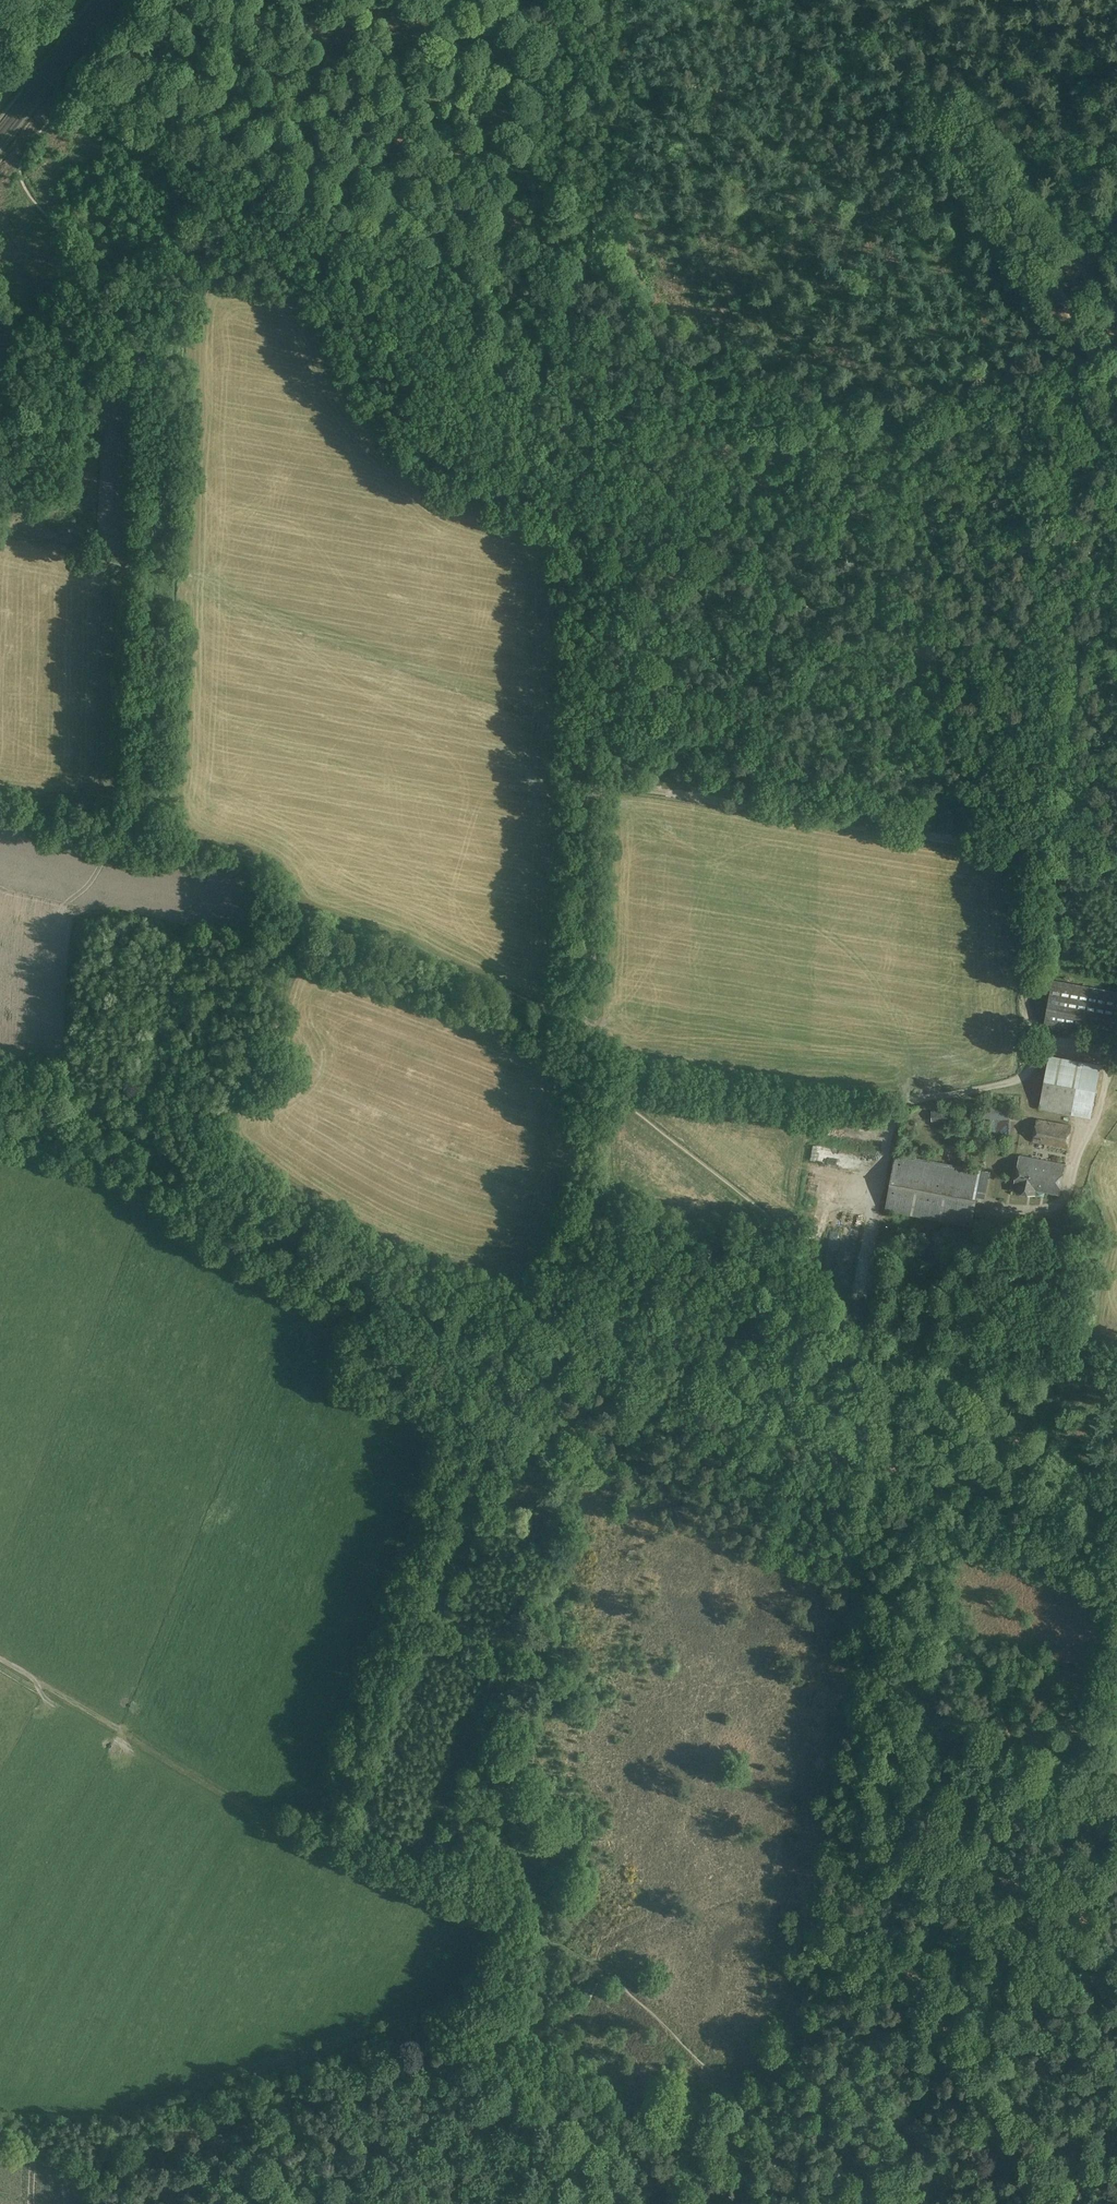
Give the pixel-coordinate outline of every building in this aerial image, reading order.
[(1052,979),(1044,1022),(1116,1035),(1116,991),(1052,979)] [(1080,1084),(1044,1078),(1039,1108),(1091,1118),(1101,1063),(1084,1060),(1080,1084)] [(984,1107),(984,1117),(1008,1118),(1008,1108),(984,1107)] [(971,1109),(932,1110),(932,1121),(971,1121),(971,1109)] [(1036,1117),(1031,1141),(1069,1148),(1073,1125),(1036,1117)] [(1011,1132),(1008,1137),(1015,1141),(1018,1136),(1011,1132)] [(989,1171),(982,1170),(896,1153),(885,1209),(971,1226),(978,1194),(985,1195),(989,1171)] [(1020,1155),(1016,1176),(1037,1180),(1036,1189),(1059,1193),(1059,1192),(1063,1172),(1065,1163),(1041,1159),(1020,1155)] [(1016,1176),(1014,1185),(1016,1185),(1015,1189),(1035,1193),(1036,1189),(1037,1180),(1016,1176)]
